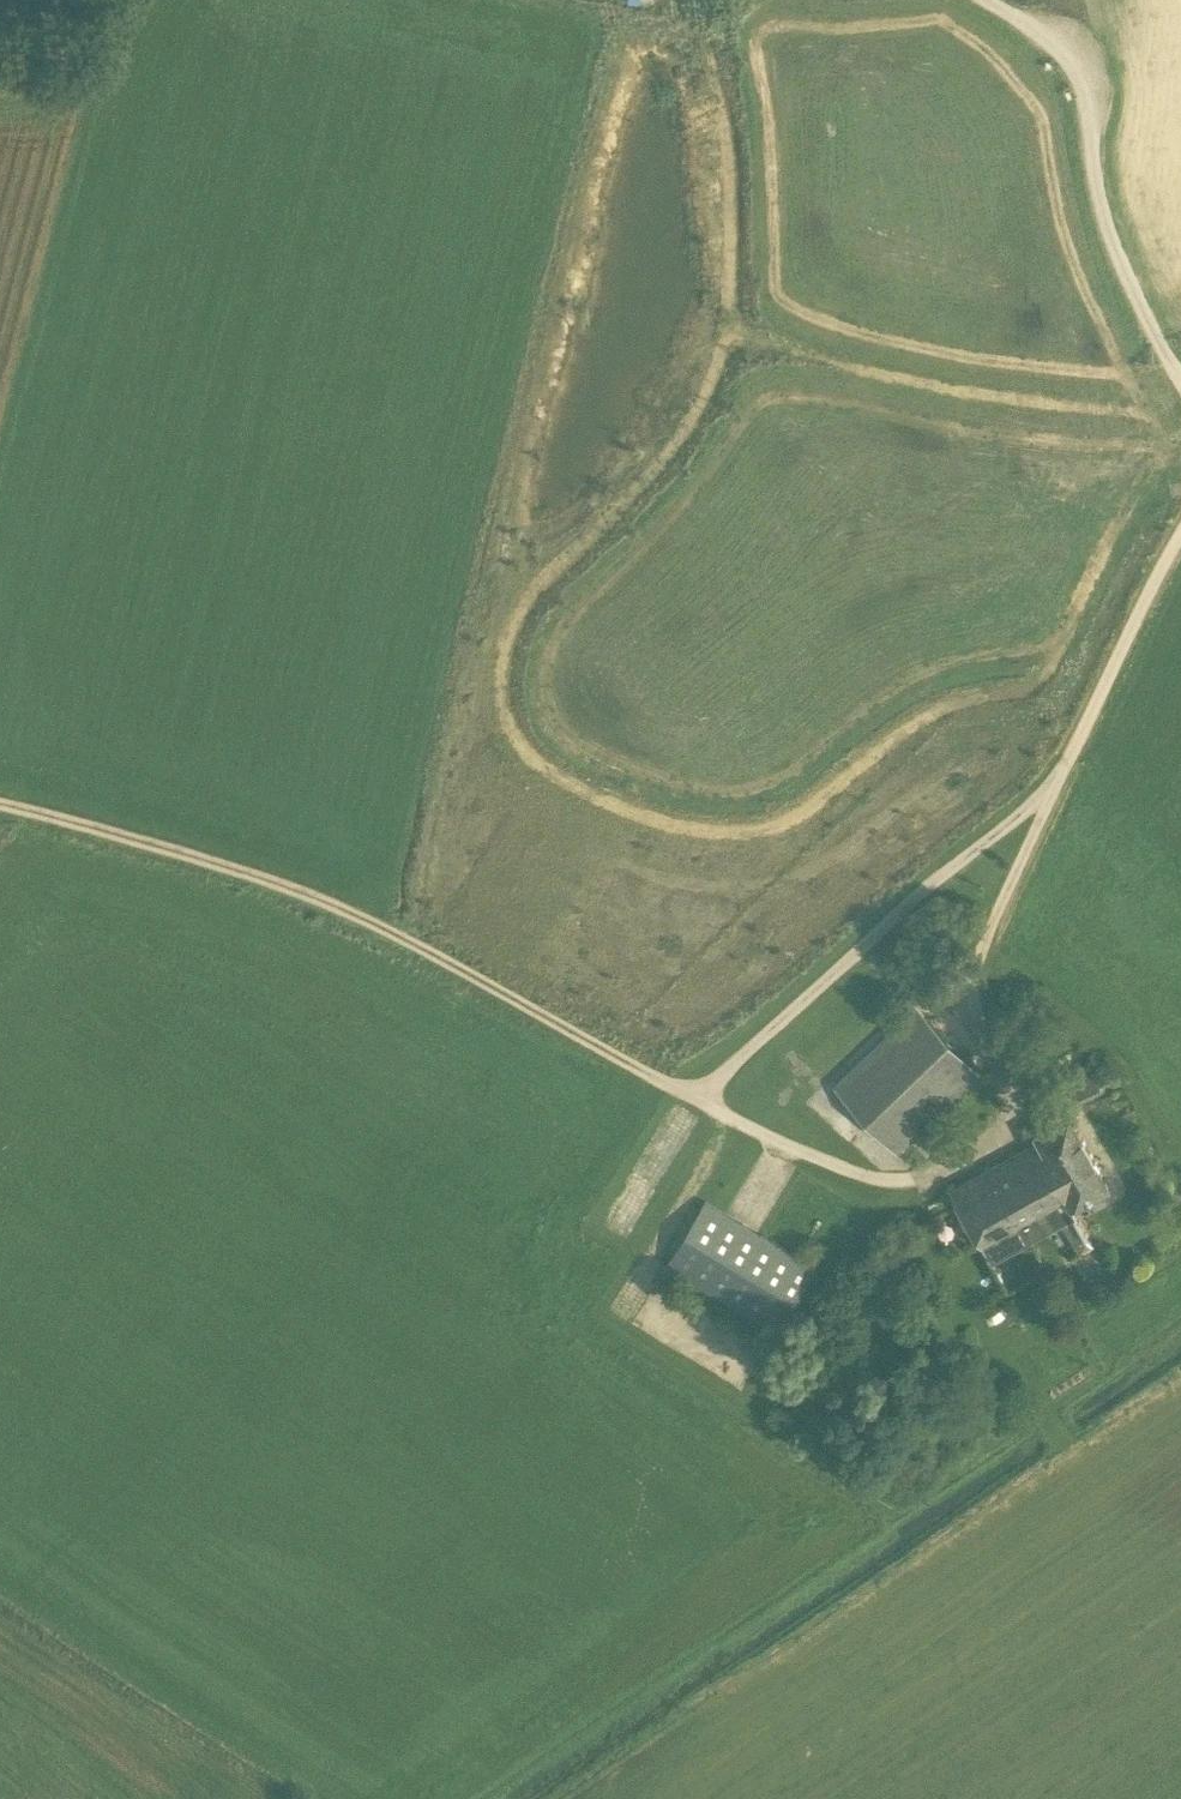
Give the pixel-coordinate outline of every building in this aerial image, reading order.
[(908,1002),(900,1009),(906,1016),(835,1088),(899,1152),(979,1073),(908,1002)] [(984,1247),(1025,1225),(1047,1213),(1055,1226),(1062,1223),(1077,1214),(1073,1206),(1110,1186),(1070,1114),(1035,1133),(1039,1140),(992,1166),(952,1188),(984,1247)] [(815,1266),(706,1200),(666,1265),(776,1331),(815,1266)] [(1077,1214),(1062,1223),(1078,1253),(1094,1244),(1077,1214)] [(1068,1255),(1076,1251),(1061,1224),(1053,1228),(1068,1255)]
